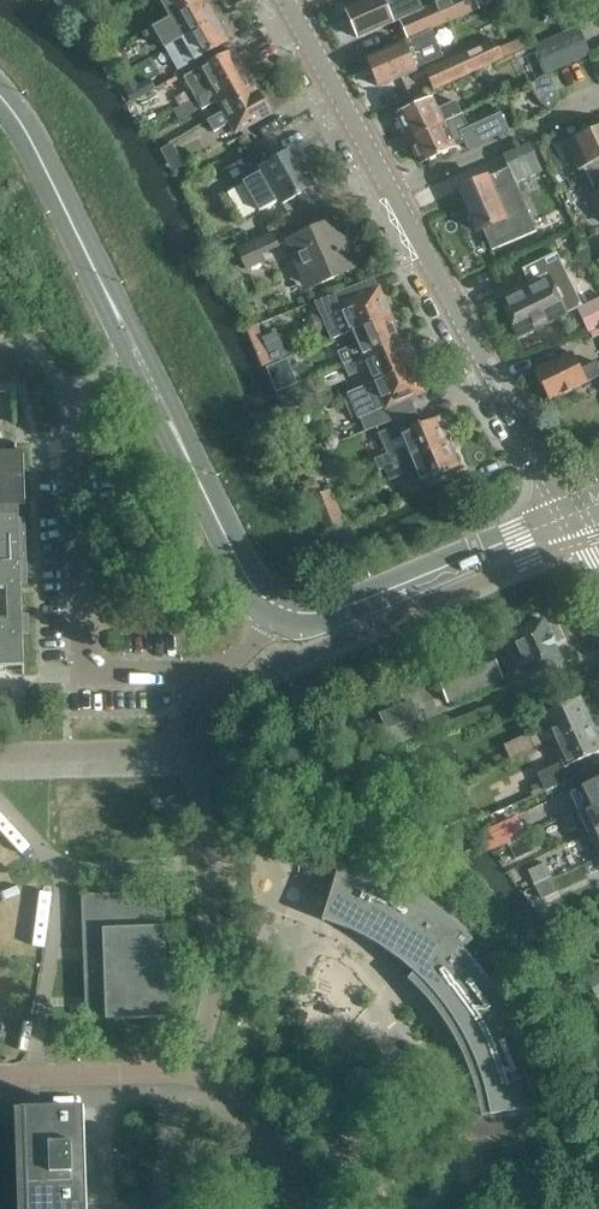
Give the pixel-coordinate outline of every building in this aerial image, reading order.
[(67,18),(86,5),(82,0),(55,0),(67,18)] [(164,7),(171,18),(204,0),(160,0),(164,7)] [(216,21),(211,12),(212,9),(209,3),(206,2),(204,0),(171,18),(178,31),(174,33),(172,30),(161,36),(168,48),(216,21)] [(386,7),(400,1),(399,0),(368,0),(346,10),(351,23),(350,27),(353,34),(357,35),(358,38),(393,23),(386,7)] [(489,6),(486,0),(445,0),(399,19),(409,40),(427,33),(479,10),(489,6)] [(228,43),(227,39),(228,36),(224,30),(221,29),(216,21),(168,48),(173,59),(185,52),(183,49),(187,47),(195,61),(228,43)] [(585,40),(579,28),(535,48),(547,74),(591,53),(585,40)] [(416,71),(407,49),(414,46),(417,53),(433,46),(427,33),(409,40),(367,59),(373,72),(371,75),(374,81),(377,83),(379,87),(416,71)] [(524,36),(498,48),(503,59),(529,48),(524,36)] [(435,90),(491,65),(503,59),(498,48),(494,41),(427,71),(435,90)] [(211,91),(245,73),(241,64),(241,61),(238,55),(235,54),(233,51),(199,69),(205,80),(190,88),(196,100),(211,91)] [(257,94),(256,91),(256,88),(253,82),(250,81),(245,73),(211,91),(196,100),(202,110),(218,102),(223,112),(257,94)] [(557,100),(547,77),(547,76),(529,84),(531,89),(534,94),(536,98),(541,104),(545,107),(550,110),(557,100)] [(192,102),(187,91),(176,98),(181,108),(192,102)] [(271,115),(260,94),(259,92),(257,94),(223,112),(208,121),(215,132),(230,124),(236,134),(271,115)] [(410,139),(462,115),(456,102),(438,110),(433,99),(398,115),(400,120),(400,122),(403,129),(405,129),(410,139)] [(180,121),(197,111),(192,102),(181,108),(175,111),(180,121)] [(468,150),(509,131),(500,114),(468,129),(462,115),(410,139),(414,149),(414,151),(416,157),(419,158),(421,163),(465,142),(468,150)] [(596,129),(568,142),(581,169),(584,168),(590,181),(598,177),(598,128),(596,129)] [(537,161),(529,143),(503,155),(506,162),(508,168),(511,173),(537,161)] [(314,187),(293,150),(275,161),(267,147),(238,163),(248,180),(243,183),(259,213),(281,201),(283,204),(314,187)] [(505,220),(483,230),(492,251),(536,231),(516,185),(543,174),(540,169),(537,161),(511,173),(508,168),(487,178),(506,171),(510,182),(492,190),(505,220)] [(505,220),(492,190),(510,182),(506,171),(487,178),(460,189),(478,232),(483,230),(505,220)] [(590,181),(597,194),(593,196),(598,210),(598,177),(590,181)] [(568,224),(563,209),(535,221),(541,235),(568,224)] [(358,268),(348,246),(344,248),(332,221),(292,238),(314,287),(358,268)] [(262,252),(286,242),(280,229),(237,248),(247,270),(266,261),(262,252)] [(566,314),(557,295),(572,287),(564,270),(549,278),(501,301),(519,337),(566,314)] [(389,315),(385,304),(386,301),(383,295),(380,293),(378,289),(343,304),(349,318),(326,327),(332,340),(354,330),(389,315)] [(593,304),(591,301),(578,308),(587,327),(589,329),(598,324),(598,301),(593,304)] [(401,341),(396,330),(397,326),(394,320),(391,319),(389,315),(354,330),(360,345),(351,348),(351,347),(338,352),(344,365),(401,341)] [(411,365),(411,359),(409,353),(405,352),(401,341),(344,365),(349,378),(370,369),(376,382),(412,366),(411,365)] [(598,377),(598,366),(597,362),(581,370),(572,353),(535,371),(550,401),(598,377)] [(297,385),(288,364),(274,370),(283,391),(297,385)] [(421,388),(422,385),(420,379),(416,377),(412,366),(376,382),(355,390),(360,403),(381,394),(387,408),(410,398),(423,392),(421,388)] [(416,412),(410,398),(387,408),(392,422),(416,412)] [(422,425),(416,412),(392,422),(398,436),(402,434),(422,425)] [(447,441),(444,433),(445,429),(443,423),(439,422),(438,418),(422,425),(402,434),(409,451),(412,458),(450,442),(450,440),(447,441)] [(457,464),(458,461),(455,455),(452,453),(449,445),(451,444),(450,442),(412,458),(416,465),(423,482),(458,467),(457,464)] [(412,458),(409,451),(404,453),(402,448),(386,455),(391,467),(412,458)] [(25,518),(19,518),(19,506),(26,506),(24,452),(0,453),(0,667),(18,666),(24,666),(23,634),(29,634),(29,614),(23,614),(22,584),(28,583),(25,518)] [(413,472),(411,467),(416,465),(412,458),(391,467),(385,470),(390,482),(396,479),(413,472)] [(345,524),(331,489),(308,498),(323,533),(345,524)] [(562,662),(543,620),(512,633),(516,641),(523,658),(531,676),(562,662)] [(523,658),(516,641),(509,644),(516,661),(523,658)] [(504,680),(489,644),(433,666),(448,703),(504,680)] [(591,724),(585,713),(587,710),(584,703),(580,702),(578,698),(542,714),(550,731),(543,735),(547,744),(591,724)] [(425,733),(413,702),(380,715),(392,746),(425,733)] [(598,736),(596,735),(591,724),(547,744),(553,756),(560,752),(567,767),(598,752),(598,737),(598,736)] [(547,744),(543,735),(541,731),(529,737),(535,750),(547,744)] [(535,750),(529,737),(528,735),(506,745),(513,760),(535,750)] [(553,756),(547,744),(535,750),(540,762),(553,756)] [(598,806),(598,780),(577,790),(578,791),(571,794),(579,811),(579,812),(580,815),(598,806)] [(598,830),(598,806),(580,815),(589,834),(598,830)] [(501,829),(508,844),(527,836),(520,820),(501,829)] [(598,854),(598,830),(589,834),(598,854)] [(534,851),(527,836),(508,844),(515,860),(534,851)] [(470,956),(463,949),(473,940),(466,933),(455,923),(448,917),(437,908),(425,899),(413,891),(401,884),(392,879),(379,873),(366,867),(352,862),(342,858),(342,859),(341,858),(335,877),(336,877),(322,920),(324,921),(324,920),(336,924),(344,928),(351,931),(359,935),(370,941),(377,945),(384,949),(395,957),(405,964),(414,973),(408,979),(414,985),(423,994),(431,1004),(436,1010),(439,1014),(446,1024),(451,1031),(455,1038),(457,1042),(461,1049),(462,1053),(466,1061),(469,1068),(472,1076),(474,1084),(477,1092),(479,1100),(480,1109),(482,1117),(491,1116),(542,1108),(541,1103),(539,1094),(537,1085),(536,1080),(534,1071),(531,1062),(528,1053),(524,1044),(519,1031),(515,1022),(510,1014),(503,1002),(496,990),(490,982),(485,974),(479,967),(470,956)] [(528,869),(535,884),(553,875),(546,860),(528,869)] [(560,891),(553,875),(535,884),(542,899),(560,891)] [(169,1017),(164,892),(82,895),(86,1020),(169,1017)] [(80,1175),(85,1174),(89,1171),(91,1165),(91,1164),(89,1159),(84,1156),(79,1155),(78,1114),(24,1116),(17,1116),(20,1208),(81,1208),(80,1175)]
